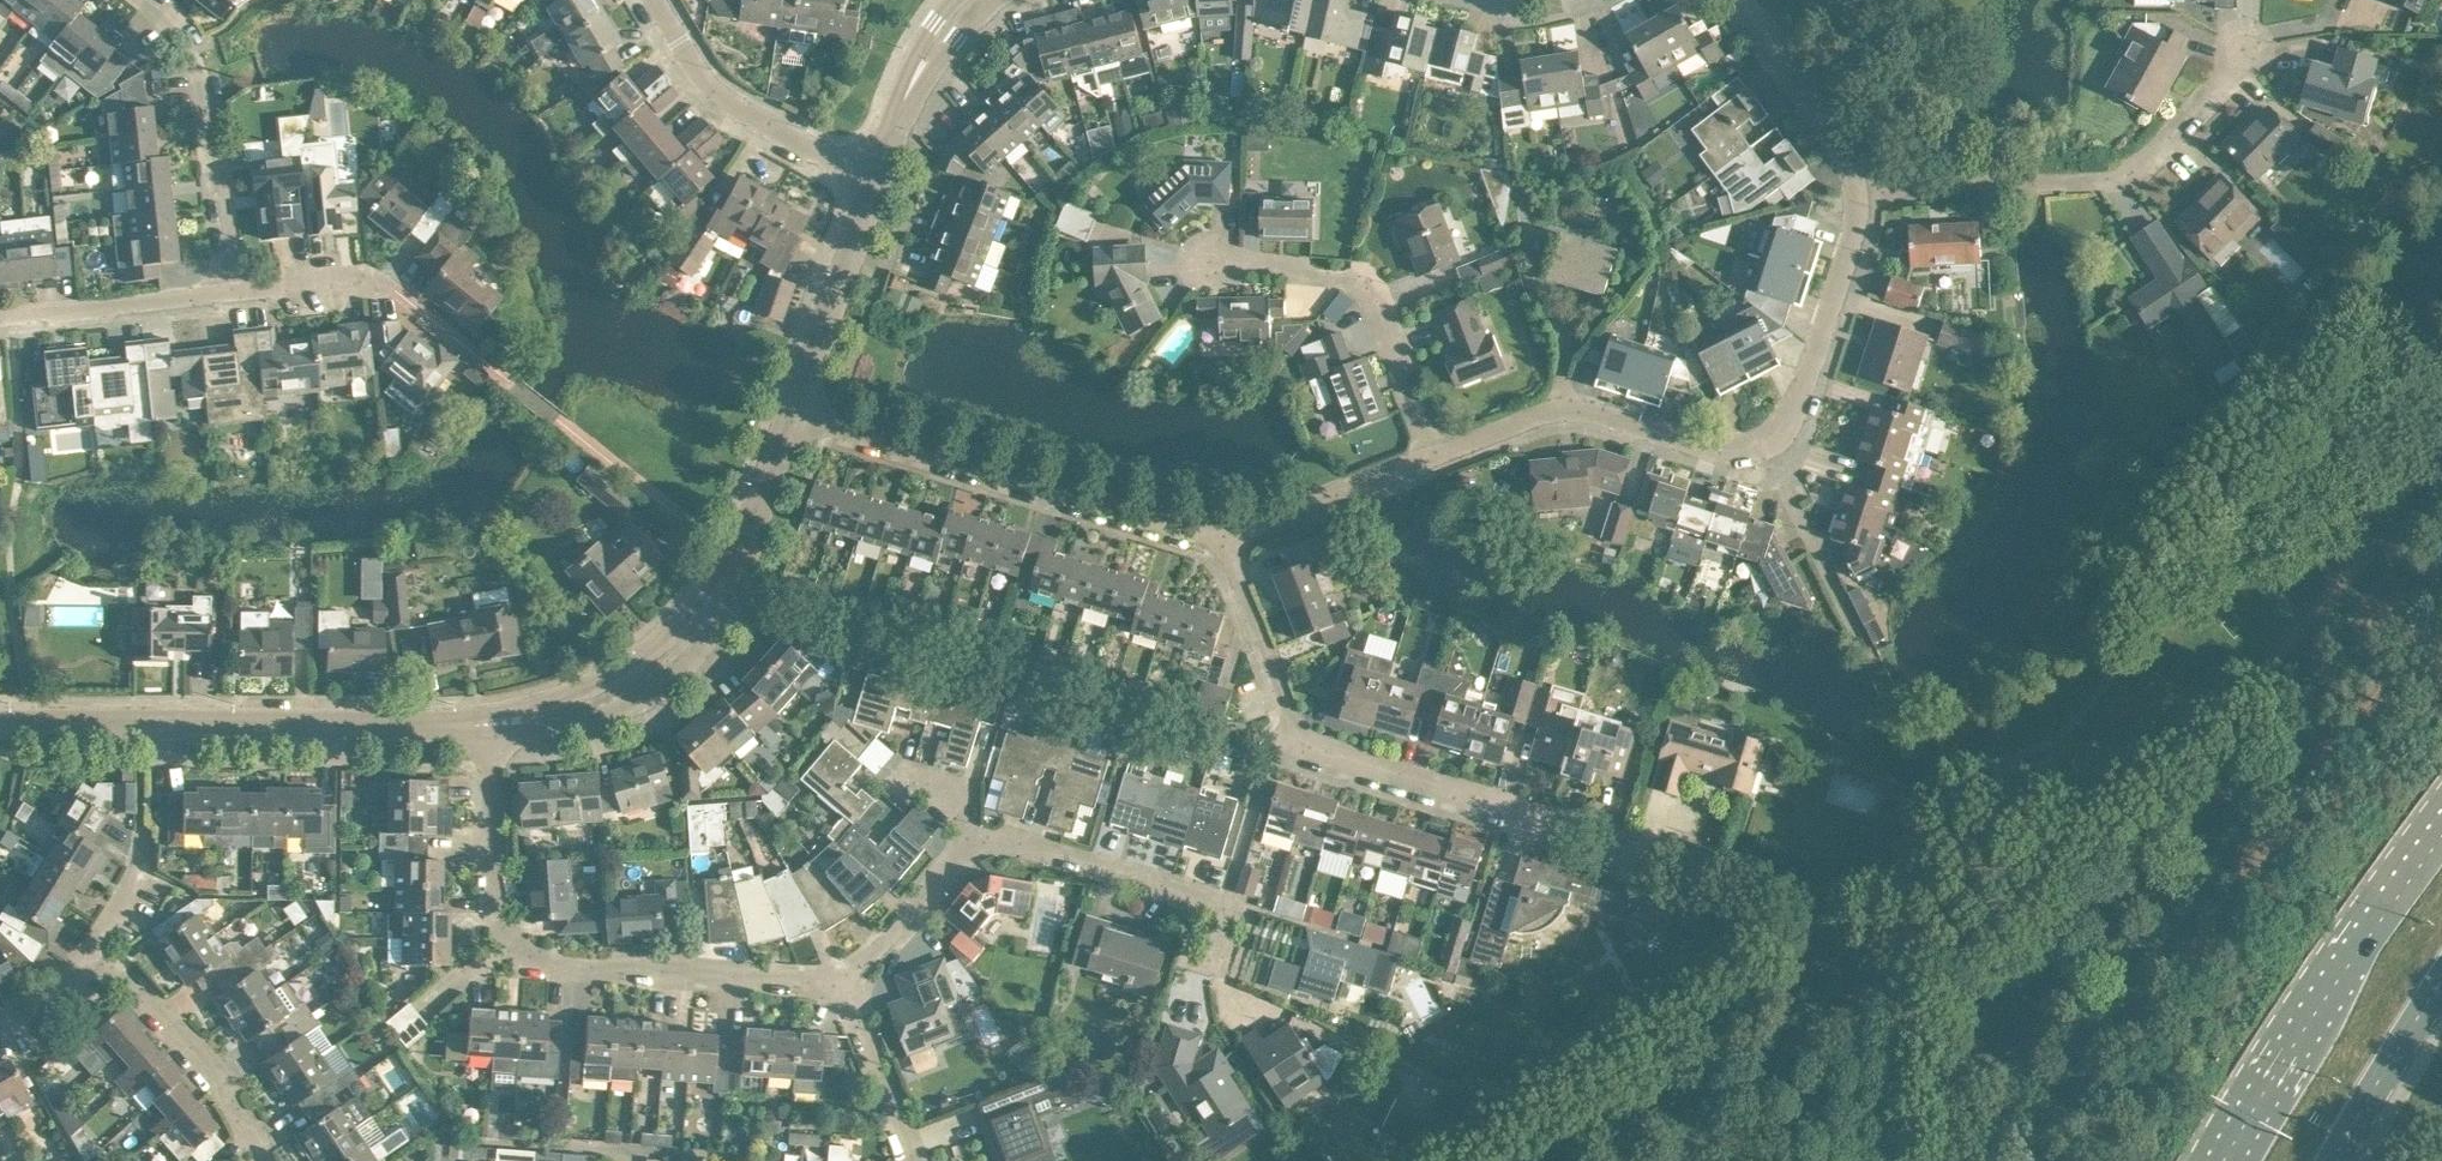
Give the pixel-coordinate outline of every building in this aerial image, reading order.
[(5,20),(13,10),(21,0),(0,0),(0,17),(5,20)] [(13,10),(32,24),(26,31),(28,32),(53,0),(21,0),(13,10)] [(48,48),(54,40),(55,41),(76,13),(77,14),(82,6),(74,0),(53,0),(28,32),(48,48)] [(237,9),(240,6),(244,3),(247,0),(248,0),(200,0),(198,2),(219,19),(231,3),(236,7),(236,8),(237,9)] [(553,4),(546,9),(556,25),(550,29),(529,42),(539,58),(554,43),(558,41),(603,13),(595,0),(551,0),(553,4)] [(710,0),(721,16),(741,19),(741,20),(779,26),(780,26),(781,20),(784,1),(784,0),(710,0)] [(777,39),(816,45),(818,32),(823,0),(798,0),(798,3),(784,1),(781,20),(780,26),(779,26),(777,39)] [(855,51),(858,33),(861,13),(846,11),(848,0),(823,0),(818,32),(844,36),(842,49),(855,51)] [(1199,0),(1149,0),(1140,2),(1141,8),(1146,28),(1161,24),(1163,33),(1191,26),(1189,17),(1200,14),(1199,0)] [(1200,14),(1201,32),(1230,31),(1229,15),(1233,15),(1232,0),(1199,0),(1200,14)] [(1254,21),(1305,33),(1306,33),(1315,0),(1255,0),(1254,6),(1254,21)] [(1305,33),(1305,35),(1367,49),(1370,33),(1372,26),(1373,27),(1374,25),(1372,25),(1374,17),(1357,13),(1356,19),(1344,16),(1348,0),(1315,0),(1306,33),(1305,33)] [(2237,0),(2194,0),(2194,1),(2215,1),(2215,8),(2237,9),(2237,0)] [(2419,13),(2425,0),(2392,0),(2419,13)] [(473,4),(464,20),(476,27),(485,11),(473,4)] [(1105,7),(1119,60),(1124,79),(1152,72),(1147,52),(1143,53),(1132,10),(1116,14),(1114,5),(1105,7)] [(1239,5),(1236,58),(1251,59),(1254,21),(1254,6),(1239,5)] [(1677,6),(1666,12),(1664,10),(1654,16),(1656,18),(1652,20),(1676,65),(1702,50),(1709,63),(1722,55),(1715,43),(1708,30),(1695,37),(1677,6)] [(1103,96),(1100,86),(1084,23),(1080,7),(1064,11),(1065,17),(1058,19),(1072,73),(1074,82),(1079,81),(1080,85),(1098,97),(1103,96)] [(1124,79),(1119,60),(1105,7),(1096,10),(1099,19),(1084,23),(1100,86),(1124,80),(1124,79)] [(96,29),(77,14),(76,13),(55,41),(54,40),(48,48),(38,61),(59,77),(63,72),(96,29)] [(621,42),(603,13),(558,41),(565,53),(571,49),(581,66),(588,62),(598,79),(622,64),(612,47),(621,42)] [(1407,78),(1410,66),(1427,71),(1430,63),(1438,31),(1424,27),(1426,20),(1398,13),(1392,38),(1370,33),(1367,49),(1361,70),(1383,76),(1402,81),(1407,78)] [(1026,29),(1027,35),(1019,37),(1033,62),(1043,60),(1047,79),(1072,73),(1058,19),(1049,22),(1048,15),(1032,20),(1034,27),(1026,29)] [(1630,74),(1617,79),(1621,90),(1636,84),(1645,99),(1658,91),(1651,79),(1676,65),(1652,20),(1647,23),(1646,21),(1636,26),(1637,28),(1626,35),(1644,66),(1630,74)] [(102,22),(96,29),(63,72),(96,97),(114,88),(111,84),(129,61),(114,49),(123,38),(102,22)] [(2135,23),(2118,53),(2125,57),(2108,86),(2154,112),(2185,57),(2178,53),(2187,37),(2162,23),(2135,23)] [(1719,24),(1708,30),(1715,43),(1722,39),(1719,24)] [(1428,71),(1426,77),(1462,86),(1501,97),(1499,79),(1496,56),(1489,55),(1489,56),(1472,52),(1476,36),(1446,28),(1445,32),(1438,31),(1428,71)] [(871,49),(873,36),(860,34),(858,47),(871,49)] [(1011,56),(1000,66),(1011,78),(1005,84),(1042,125),(1050,134),(1069,118),(1026,69),(1033,62),(1019,37),(1018,38),(1005,49),(1011,56)] [(1555,56),(1550,56),(1558,107),(1586,102),(1589,116),(1604,114),(1601,97),(1621,90),(1617,79),(1600,86),(1584,88),(1579,52),(1566,54),(1566,51),(1554,53),(1555,56)] [(2391,66),(2342,51),(2336,72),(2314,66),(2303,100),(2336,110),(2335,112),(2366,121),(2377,86),(2384,88),(2391,66)] [(1523,75),(1499,79),(1501,97),(1504,130),(1532,125),(1529,111),(1558,107),(1550,56),(1545,57),(1545,55),(1533,56),(1534,59),(1521,61),(1523,75)] [(632,86),(620,73),(591,98),(604,113),(591,124),(602,137),(612,128),(644,100),(666,81),(667,82),(669,80),(656,65),(632,86)] [(120,88),(100,99),(102,113),(105,113),(107,138),(154,133),(151,106),(146,107),(142,71),(118,84),(120,88)] [(1751,147),(1750,146),(1737,128),(1753,116),(1758,123),(1769,115),(1748,87),(1747,87),(1738,76),(1712,96),(1720,108),(1692,129),(1707,149),(1700,155),(1714,174),(1751,147)] [(9,98),(17,89),(4,78),(0,83),(0,91),(9,98)] [(612,128),(623,141),(612,151),(623,163),(663,128),(653,116),(678,94),(667,82),(666,81),(644,100),(612,128)] [(1023,141),(1041,125),(1005,84),(999,89),(994,83),(982,94),(993,107),(1023,141)] [(774,85),(770,96),(785,102),(789,90),(774,85)] [(315,87),(308,118),(326,116),(323,86),(315,87)] [(37,104),(17,89),(9,98),(29,114),(37,104)] [(975,110),(968,116),(1005,157),(1023,141),(993,107),(982,94),(982,95),(993,107),(982,117),(975,110)] [(1193,101),(1165,104),(1171,125),(1195,122),(1193,101)] [(2224,144),(2223,145),(2257,178),(2297,137),(2268,108),(2228,148),(2224,144)] [(1162,110),(1142,116),(1146,131),(1166,126),(1162,110)] [(986,174),(1005,157),(968,116),(962,122),(968,129),(956,140),(954,138),(942,149),(966,167),(974,159),(986,174)] [(663,128),(623,163),(634,176),(645,166),(657,180),(660,177),(659,177),(685,154),(683,153),(691,146),(711,129),(709,127),(701,117),(674,140),(663,128)] [(0,125),(0,127),(12,136),(18,127),(5,118),(0,125)] [(2314,122),(2303,140),(2330,158),(2341,140),(2314,122)] [(659,177),(660,177),(675,196),(660,209),(684,237),(690,228),(703,207),(692,194),(711,178),(698,162),(723,140),(711,125),(709,127),(711,129),(691,146),(683,153),(685,154),(659,177)] [(0,127),(0,140),(5,144),(12,136),(0,127)] [(157,159),(157,157),(154,133),(107,138),(110,165),(120,163),(122,163),(122,162),(157,159)] [(1248,133),(1247,151),(1270,152),(1270,134),(1248,133)] [(1098,139),(1102,153),(1116,148),(1112,135),(1098,139)] [(1807,166),(1787,138),(1775,146),(1780,153),(1765,165),(1751,147),(1714,174),(1729,193),(1735,213),(1751,208),(1779,187),(1788,199),(1815,178),(1806,167),(1807,166)] [(300,153),(299,157),(307,229),(307,233),(340,230),(338,211),(356,209),(355,198),(356,198),(356,194),(355,194),(353,183),(338,184),(337,168),(334,169),(331,142),(302,146),(300,153)] [(41,147),(17,149),(19,165),(42,162),(41,147)] [(19,165),(17,149),(7,150),(8,166),(19,165)] [(410,231),(424,243),(451,211),(468,188),(453,176),(428,207),(396,182),(412,162),(396,149),(360,194),(373,204),(370,208),(372,210),(368,215),(401,242),(410,231)] [(961,177),(966,167),(942,149),(934,166),(961,177)] [(48,154),(49,170),(60,169),(58,152),(48,154)] [(110,165),(109,165),(112,189),(123,188),(169,183),(166,157),(157,157),(157,159),(122,162),(122,163),(110,165)] [(307,229),(299,157),(251,162),(255,194),(259,193),(261,206),(258,207),(262,238),(291,235),(291,231),(307,229)] [(1485,157),(1484,169),(1499,171),(1500,162),(1500,160),(1485,157)] [(1146,202),(1141,207),(1160,229),(1165,224),(1169,228),(1199,201),(1228,203),(1230,164),(1185,161),(1142,198),(1146,202)] [(1072,162),(1056,176),(1066,186),(1081,172),(1072,162)] [(1655,162),(1642,173),(1654,189),(1668,178),(1655,162)] [(1484,169),(1481,168),(1504,230),(1513,174),(1505,172),(1499,171),(1484,169)] [(61,186),(60,169),(49,170),(51,187),(61,186)] [(2260,215),(2220,175),(2208,187),(2212,191),(2201,202),(2200,200),(2176,223),(2211,257),(2233,236),(2236,239),(2260,215)] [(1011,193),(969,177),(963,192),(954,189),(951,197),(1002,217),(1011,193)] [(684,237),(668,260),(677,266),(682,269),(690,275),(712,243),(717,238),(719,232),(729,237),(736,225),(752,234),(753,234),(771,200),(771,201),(774,196),(739,178),(729,197),(724,195),(718,206),(708,226),(702,236),(690,228),(684,237)] [(1052,180),(1042,197),(1054,203),(1063,186),(1052,180)] [(172,209),(169,183),(123,188),(126,214),(172,209)] [(993,240),(1002,217),(951,197),(948,203),(942,201),(936,218),(993,240)] [(1261,238),(1312,239),(1313,200),(1262,199),(1261,238)] [(752,234),(750,238),(767,248),(760,260),(771,266),(768,276),(767,276),(755,311),(780,320),(792,284),(778,279),(781,271),(792,250),(798,240),(799,238),(798,238),(795,236),(804,218),(771,201),(771,200),(753,234),(752,234)] [(1065,201),(1054,228),(1085,241),(1097,214),(1065,201)] [(1798,205),(1795,214),(1807,218),(1813,201),(1798,205)] [(63,204),(53,205),(55,222),(65,221),(63,204)] [(1438,205),(1393,223),(1394,224),(1400,222),(1420,274),(1459,259),(1438,205)] [(172,209),(126,214),(112,216),(115,241),(175,235),(172,209)] [(424,243),(414,255),(437,274),(424,290),(428,294),(430,292),(439,299),(437,301),(472,329),(498,298),(464,271),(449,259),(460,246),(473,229),(451,211),(424,243)] [(1762,258),(1812,274),(1819,254),(1823,243),(1823,242),(1816,240),(1812,238),(1818,222),(1807,218),(1795,214),(1775,217),(1771,231),(1766,229),(1758,251),(1764,253),(1762,258)] [(68,248),(52,250),(48,216),(24,219),(31,278),(55,276),(56,277),(71,275),(68,248)] [(2281,217),(2270,229),(2290,249),(2302,238),(2281,217)] [(993,240),(936,218),(930,234),(935,236),(933,243),(984,263),(993,240)] [(24,219),(0,221),(2,237),(7,281),(8,288),(9,288),(21,286),(20,280),(31,278),(24,219)] [(67,241),(65,221),(55,222),(57,242),(67,241)] [(1981,263),(1978,222),(1909,226),(1910,250),(1903,248),(1904,245),(1902,245),(1884,301),(1916,312),(1925,287),(1910,282),(1916,266),(1981,263)] [(2162,277),(2132,298),(2146,320),(2163,309),(2168,317),(2206,374),(2211,371),(2221,386),(2243,372),(2225,344),(2193,296),(2206,287),(2188,261),(2184,263),(2160,227),(2136,243),(2154,269),(2156,268),(2162,277)] [(1562,233),(1548,280),(1604,296),(1617,249),(1562,233)] [(115,241),(118,268),(124,267),(125,281),(158,278),(157,263),(177,261),(175,235),(115,241)] [(1688,238),(1677,241),(1679,249),(1690,246),(1688,238)] [(975,286),(984,263),(933,243),(930,251),(939,255),(926,286),(946,294),(953,277),(975,286)] [(1145,280),(1143,247),(1096,250),(1099,283),(1104,283),(1130,332),(1160,317),(1141,281),(1145,280)] [(1485,275),(1517,262),(1510,247),(1479,259),(1485,275)] [(1670,248),(1666,248),(1661,272),(1672,272),(1670,248)] [(1674,248),(1672,249),(1685,269),(1695,262),(1674,248)] [(1039,258),(1032,255),(1024,278),(1035,282),(1039,258)] [(2320,256),(2309,268),(2319,278),(2331,267),(2320,256)] [(1802,307),(1812,274),(1762,258),(1751,290),(1748,289),(1745,299),(1755,306),(1783,327),(1791,303),(1802,307)] [(668,260),(658,280),(667,285),(677,266),(668,260)] [(634,272),(625,280),(633,289),(642,281),(634,272)] [(887,303),(902,309),(907,295),(892,289),(887,303)] [(922,301),(907,295),(902,309),(901,310),(916,316),(922,301)] [(1336,295),(1324,311),(1337,320),(1349,305),(1336,295)] [(1192,298),(1179,318),(1198,318),(1198,319),(1219,319),(1220,341),(1271,340),(1271,317),(1286,316),(1285,300),(1270,300),(1270,297),(1198,298),(1192,298)] [(1472,300),(1438,313),(1452,349),(1445,352),(1458,385),(1482,376),(1503,368),(1498,355),(1490,334),(1485,336),(1472,300)] [(1755,306),(1722,323),(1727,333),(1751,380),(1769,371),(1780,366),(1781,365),(1778,359),(1771,345),(1793,334),(1783,327),(1755,306)] [(399,320),(368,323),(371,353),(372,353),(383,362),(379,367),(394,378),(383,392),(412,415),(457,360),(438,345),(432,353),(423,346),(425,344),(408,330),(402,338),(400,336),(399,320)] [(1927,337),(1877,321),(1871,339),(1874,340),(1870,354),(1867,353),(1860,374),(1904,388),(1915,354),(1921,356),(1927,337)] [(1983,357),(1990,336),(1947,322),(1940,343),(1983,357)] [(338,333),(312,336),(312,339),(318,387),(351,384),(374,381),(371,353),(368,323),(349,325),(349,332),(338,333)] [(1303,329),(1303,325),(1284,326),(1284,333),(1277,333),(1278,358),(1303,329)] [(272,326),(255,328),(262,394),(279,392),(279,396),(319,392),(318,387),(312,339),(274,343),(272,326)] [(234,345),(200,349),(206,397),(208,421),(243,417),(242,410),(263,408),(263,403),(262,394),(255,328),(232,331),(234,345)] [(1330,354),(1302,365),(1308,380),(1324,374),(1346,431),(1388,415),(1365,358),(1352,363),(1340,332),(1324,338),(1330,354)] [(1684,346),(1687,362),(1691,389),(1712,379),(1717,390),(1720,396),(1722,395),(1732,390),(1751,380),(1727,333),(1697,348),(1694,341),(1684,346)] [(1644,346),(1611,335),(1606,354),(1593,349),(1585,360),(1602,365),(1597,380),(1595,387),(1608,391),(1628,397),(1644,346)] [(185,399),(206,397),(200,349),(169,352),(168,338),(143,341),(152,420),(175,417),(172,390),(166,391),(164,376),(182,374),(185,399)] [(114,359),(87,362),(93,414),(93,415),(119,412),(120,425),(152,421),(152,420),(143,341),(124,343),(126,362),(114,364),(114,359)] [(1644,346),(1628,397),(1647,403),(1659,407),(1660,407),(1662,401),(1667,386),(1692,394),(1691,389),(1687,362),(1676,359),(1677,357),(1644,346)] [(47,384),(32,385),(37,430),(55,428),(54,419),(74,416),(75,426),(94,424),(93,415),(93,414),(87,362),(85,347),(44,352),(47,384)] [(1983,360),(1992,371),(1999,365),(1990,354),(1983,360)] [(470,364),(462,373),(479,387),(487,378),(470,364)] [(1874,405),(1866,432),(1925,452),(1938,412),(1894,398),(1890,411),(1874,405)] [(1913,491),(1922,462),(1925,452),(1866,432),(1857,459),(1873,464),(1869,476),(1902,487),(1913,491)] [(1618,493),(1628,462),(1629,460),(1599,450),(1578,452),(1578,458),(1532,462),(1536,503),(1558,501),(1558,507),(1589,504),(1587,485),(1593,484),(1618,493)] [(589,467),(579,480),(600,497),(610,484),(589,467)] [(1637,506),(1629,532),(1650,539),(1658,525),(1675,530),(1687,491),(1691,479),(1671,473),(1663,470),(1661,476),(1648,471),(1637,506)] [(1849,484),(1840,510),(1882,524),(1887,511),(1893,513),(1902,487),(1869,476),(1865,489),(1849,484)] [(842,489),(816,481),(804,521),(804,522),(830,530),(842,489)] [(1675,530),(1666,557),(1698,567),(1706,541),(1723,491),(1709,486),(1704,501),(1686,496),(1688,491),(1687,491),(1675,530)] [(842,489),(830,530),(856,538),(869,497),(842,489)] [(1737,556),(1738,556),(1751,512),(1733,506),(1736,495),(1723,491),(1706,541),(1738,551),(1737,556)] [(895,504),(869,497),(856,538),(883,546),(895,504)] [(922,512),(895,504),(883,546),(909,554),(922,512)] [(1623,543),(1633,510),(1614,504),(1603,537),(1623,543)] [(922,512),(909,554),(936,562),(938,563),(941,552),(939,552),(952,510),(941,507),(938,517),(922,512)] [(952,510),(939,552),(941,552),(966,560),(978,518),(952,510)] [(1840,510),(1831,537),(1847,542),(1843,555),(1854,577),(1876,566),(1885,540),(1878,538),(1882,524),(1840,510)] [(1761,568),(1774,530),(1750,517),(1751,512),(1738,556),(1756,562),(1752,575),(1753,581),(1757,570),(1760,568),(1761,568)] [(1004,526),(978,518),(966,560),(992,568),(1004,526)] [(657,558),(629,526),(605,547),(602,543),(586,558),(585,557),(576,564),(577,565),(569,572),(604,611),(626,591),(623,588),(657,558)] [(1032,534),(1004,526),(992,568),(1019,576),(1032,534)] [(1771,598),(1811,610),(1813,602),(1790,560),(1774,530),(1761,568),(1760,568),(1757,570),(1753,581),(1756,593),(1766,588),(1771,598)] [(1289,569),(1274,575),(1286,607),(1322,593),(1315,576),(1328,571),(1326,565),(1339,560),(1329,533),(1289,549),(1294,561),(1287,564),(1289,569)] [(1019,576),(1016,586),(1058,599),(1070,557),(1055,552),(1058,542),(1032,534),(1019,576)] [(233,548),(233,561),(247,561),(247,548),(233,548)] [(1096,565),(1070,557),(1058,599),(1083,607),(1096,565)] [(399,559),(385,560),(386,568),(400,567),(399,559)] [(1122,573),(1096,565),(1083,607),(1109,614),(1122,573)] [(390,629),(410,627),(404,570),(385,572),(390,629)] [(1122,573),(1109,614),(1135,622),(1148,581),(1122,573)] [(811,593),(814,583),(801,579),(798,589),(811,593)] [(1135,622),(1132,633),(1159,641),(1171,599),(1156,595),(1159,584),(1148,581),(1135,622)] [(830,588),(814,583),(811,593),(827,598),(830,588)] [(1668,586),(1658,583),(1655,593),(1665,596),(1668,586)] [(473,616),(428,624),(435,662),(480,654),(481,659),(521,652),(512,603),(509,604),(506,587),(503,586),(501,586),(499,588),(478,592),(476,590),(474,591),(472,593),(475,610),(472,610),(473,616)] [(1859,587),(1848,593),(1863,623),(1874,618),(1859,587)] [(1321,630),(1326,644),(1351,635),(1342,612),(1331,616),(1322,593),(1286,607),(1299,639),(1321,630)] [(132,607),(132,660),(167,661),(167,650),(210,650),(211,615),(211,595),(191,595),(191,605),(167,605),(167,607),(132,607)] [(864,609),(867,599),(853,595),(850,605),(864,609)] [(883,603),(867,599),(864,609),(879,614),(883,603)] [(1198,607),(1171,599),(1159,641),(1186,649),(1198,607)] [(374,600),(374,623),(387,623),(387,601),(374,600)] [(40,605),(23,605),(23,627),(40,627),(40,605)] [(240,650),(238,650),(238,655),(240,655),(240,673),(262,674),(262,670),(289,670),(290,648),(311,648),(311,607),(309,607),(296,607),(295,607),(295,624),(268,624),(268,612),(240,611),(240,650)] [(1225,615),(1198,607),(1186,649),(1213,657),(1214,653),(1225,615)] [(318,648),(327,648),(327,669),(382,670),(383,630),(349,629),(349,617),(343,610),(318,610),(318,648)] [(902,621),(916,625),(920,615),(906,610),(902,621)] [(935,619),(920,615),(916,625),(932,630),(935,619)] [(792,685),(800,692),(834,651),(835,648),(845,651),(849,638),(848,638),(843,637),(799,623),(792,645),(784,638),(764,660),(792,685)] [(1364,646),(1370,627),(1364,625),(1350,642),(1364,646)] [(955,637),(970,641),(974,631),(958,626),(955,637)] [(987,635),(974,631),(970,641),(984,645),(987,635)] [(1006,633),(1002,643),(1013,647),(1016,638),(1006,633)] [(1369,634),(1366,651),(1393,655),(1396,638),(1369,634)] [(1443,670),(1432,706),(1443,709),(1439,723),(1435,740),(1467,750),(1468,750),(1481,709),(1485,695),(1467,690),(1470,679),(1463,676),(1451,642),(1443,670)] [(1343,716),(1376,725),(1390,680),(1396,661),(1375,655),(1350,648),(1343,656),(1337,679),(1353,683),(1343,716)] [(1039,662),(1053,666),(1056,656),(1042,651),(1039,662)] [(752,688),(742,697),(767,723),(775,716),(779,713),(800,692),(792,685),(764,660),(744,681),(752,688)] [(837,705),(834,720),(842,727),(867,748),(876,739),(883,731),(889,733),(897,706),(916,712),(914,720),(927,723),(928,719),(936,692),(935,692),(938,684),(940,677),(943,668),(942,668),(922,662),(915,686),(899,681),(869,672),(857,711),(837,705)] [(1076,673),(1090,677),(1094,667),(1079,662),(1076,673)] [(1416,688),(1390,680),(1376,725),(1408,735),(1417,702),(1432,706),(1443,670),(1423,665),(1416,688)] [(1109,671),(1094,667),(1090,677),(1106,682),(1109,671)] [(1467,752),(1501,762),(1513,720),(1526,724),(1527,719),(1536,690),(1538,684),(1511,676),(1499,714),(1481,709),(1468,750),(1467,750),(1467,752)] [(1129,689),(1143,693),(1146,683),(1132,678),(1129,689)] [(1194,708),(1209,713),(1218,685),(1202,681),(1194,708)] [(1161,687),(1146,683),(1143,693),(1158,698),(1161,687)] [(928,719),(954,727),(948,746),(940,744),(936,757),(967,766),(981,720),(995,724),(1004,694),(990,690),(987,699),(938,684),(935,692),(936,692),(928,719)] [(1536,690),(1527,719),(1541,724),(1531,757),(1563,767),(1581,709),(1586,694),(1554,684),(1550,694),(1536,690)] [(1209,713),(1225,718),(1233,690),(1218,686),(1218,685),(1209,713)] [(1010,689),(1007,699),(1013,700),(1019,697),(1020,692),(1010,689)] [(817,704),(816,704),(834,720),(837,705),(838,696),(836,697),(829,691),(817,695),(817,704)] [(1673,694),(1668,713),(1684,717),(1689,699),(1673,694)] [(767,723),(742,697),(732,706),(725,698),(703,717),(733,752),(767,723)] [(1622,722),(1581,709),(1563,767),(1561,774),(1591,783),(1597,764),(1608,768),(1607,772),(1623,777),(1637,731),(1621,727),(1622,722)] [(1008,729),(1001,754),(1046,767),(1052,769),(1066,720),(1042,713),(1038,726),(1037,726),(1035,732),(1036,732),(1035,737),(1008,729)] [(767,723),(777,731),(783,724),(775,716),(767,723)] [(733,752),(703,717),(679,737),(699,762),(696,765),(694,763),(681,764),(684,800),(700,799),(699,793),(702,793),(728,770),(722,762),(733,752)] [(834,840),(838,843),(876,799),(866,791),(860,797),(845,784),(863,763),(858,759),(867,748),(842,727),(834,720),(821,736),(831,744),(801,779),(845,816),(829,835),(834,840)] [(1090,727),(1066,720),(1052,769),(1057,771),(1057,770),(1102,784),(1109,760),(1083,752),(1090,727)] [(1717,782),(1750,792),(1764,743),(1732,734),(1730,739),(1672,722),(1661,759),(1662,759),(1654,787),(1680,794),(1689,767),(1719,776),(1717,782)] [(1117,735),(1106,732),(1101,748),(1105,749),(1109,750),(1112,751),(1117,735)] [(1163,739),(1160,749),(1172,753),(1175,742),(1163,739)] [(1209,763),(1212,753),(1200,750),(1197,760),(1209,763)] [(615,779),(600,784),(603,816),(624,810),(625,812),(658,803),(654,790),(670,786),(660,753),(643,758),(644,763),(632,766),(613,772),(615,779)] [(1001,754),(994,778),(1007,782),(1005,791),(1004,791),(1002,797),(1003,797),(999,811),(1023,818),(1029,800),(1036,802),(1041,785),(1037,784),(1038,779),(1043,776),(1046,767),(1001,754)] [(1247,775),(1250,764),(1235,760),(1232,770),(1247,775)] [(1095,808),(1102,784),(1057,770),(1057,771),(1055,780),(1057,784),(1056,790),(1052,788),(1047,805),(1053,807),(1048,825),(1073,833),(1077,819),(1078,820),(1080,814),(1079,813),(1081,804),(1095,808)] [(1147,837),(1165,778),(1152,774),(1152,773),(1145,771),(1144,777),(1126,771),(1110,823),(1129,828),(1128,832),(1147,837)] [(600,773),(561,776),(548,777),(549,783),(522,785),(522,790),(525,827),(551,825),(551,823),(603,819),(603,812),(600,784),(600,773)] [(767,776),(760,784),(770,793),(777,785),(767,776)] [(785,777),(774,789),(787,800),(797,788),(785,777)] [(1164,843),(1184,848),(1202,789),(1189,785),(1189,784),(1182,782),(1181,788),(1164,783),(1166,778),(1165,778),(1147,837),(1148,838),(1149,834),(1165,839),(1164,843)] [(1879,778),(1876,787),(1888,790),(1904,795),(1906,786),(1879,778)] [(447,780),(389,780),(389,806),(451,807),(451,806),(447,806),(447,780)] [(753,785),(751,790),(751,797),(769,795),(760,784),(758,781),(753,785)] [(93,789),(82,782),(57,824),(64,829),(65,829),(65,828),(98,849),(98,848),(105,837),(97,832),(109,811),(134,811),(134,783),(96,783),(93,789)] [(1309,793),(1279,784),(1270,813),(1265,832),(1295,841),(1309,793)] [(168,845),(183,845),(183,834),(203,834),(203,846),(216,846),(217,788),(196,788),(196,793),(182,793),(182,805),(168,805),(168,845)] [(230,834),(251,834),(252,791),(238,791),(238,788),(217,788),(216,846),(230,846),(230,834)] [(252,791),(251,834),(272,834),(272,846),(287,846),(287,841),(287,837),(286,837),(286,789),(265,788),(265,791),(252,791)] [(335,852),(335,814),(320,814),(321,789),(286,789),(286,837),(287,837),(287,841),(305,841),(305,846),(320,846),(320,852),(335,852)] [(769,795),(764,801),(765,802),(778,816),(790,802),(787,800),(774,789),(769,795)] [(1202,789),(1184,848),(1184,849),(1185,845),(1202,850),(1201,854),(1221,860),(1239,800),(1216,793),(1215,798),(1201,794),(1202,789)] [(351,790),(340,790),(340,806),(351,806),(351,790)] [(1337,807),(1338,807),(1339,802),(1309,793),(1295,841),(1322,849),(1320,856),(1322,857),(1328,837),(1326,837),(1328,831),(1329,831),(1337,807)] [(838,843),(892,889),(925,849),(922,846),(932,835),(908,815),(898,826),(897,825),(879,846),(864,833),(869,827),(860,819),(876,800),(876,799),(838,843)] [(758,801),(747,802),(748,818),(759,817),(758,801)] [(23,802),(15,815),(15,816),(24,822),(33,808),(23,802)] [(742,802),(732,803),(733,819),(743,819),(742,802)] [(726,803),(716,804),(717,820),(722,819),(727,819),(726,804),(726,803)] [(716,804),(688,806),(691,854),(709,853),(709,846),(708,834),(724,833),(722,819),(717,820),(716,804)] [(379,832),(379,846),(427,846),(421,845),(421,833),(451,833),(451,807),(389,806),(389,832),(379,832)] [(1350,866),(1351,864),(1365,815),(1338,807),(1337,807),(1329,831),(1328,831),(1326,837),(1328,837),(1322,857),(1350,866)] [(1381,868),(1385,854),(1394,824),(1365,815),(1351,864),(1363,868),(1364,863),(1381,868)] [(1408,883),(1409,882),(1423,833),(1394,824),(1385,854),(1381,868),(1379,874),(1408,883)] [(48,855),(89,881),(96,871),(99,873),(110,856),(98,848),(98,849),(65,828),(65,829),(64,829),(48,855)] [(15,840),(5,833),(0,842),(0,843),(10,849),(15,840)] [(1423,833),(1409,882),(1438,890),(1452,841),(1451,841),(1423,833)] [(1452,841),(1438,890),(1457,896),(1458,890),(1469,894),(1472,885),(1484,845),(1453,835),(1451,841),(1452,841)] [(854,906),(858,910),(861,914),(890,889),(891,890),(892,889),(838,843),(834,840),(815,858),(820,864),(855,905),(854,906)] [(396,860),(395,886),(441,886),(442,860),(427,859),(427,846),(379,846),(379,860),(396,860)] [(39,856),(27,875),(33,879),(31,882),(64,902),(74,887),(82,892),(89,881),(48,855),(45,860),(39,856)] [(806,867),(793,875),(821,921),(820,921),(823,926),(826,930),(858,910),(854,906),(855,905),(820,864),(815,858),(810,863),(809,862),(805,866),(806,867)] [(1496,878),(1471,958),(1519,973),(1526,952),(1530,952),(1535,951),(1532,933),(1538,932),(1546,929),(1551,925),(1557,921),(1562,916),(1566,910),(1569,902),(1587,907),(1666,931),(1675,902),(1531,859),(1525,877),(1517,875),(1514,883),(1496,878)] [(561,932),(611,929),(610,911),(573,914),(569,861),(530,864),(533,896),(531,896),(532,919),(560,917),(561,932)] [(1237,892),(1253,897),(1262,870),(1245,865),(1237,892)] [(722,878),(706,879),(710,943),(748,941),(747,935),(748,935),(736,882),(734,874),(732,866),(720,869),(722,878)] [(747,935),(748,941),(749,945),(786,937),(784,931),(785,931),(764,881),(765,880),(762,873),(755,876),(755,875),(753,867),(734,871),(734,874),(736,882),(748,935),(747,935)] [(784,931),(786,937),(788,941),(823,926),(820,921),(821,921),(793,875),(789,868),(783,872),(783,871),(778,874),(778,875),(765,880),(764,881),(785,931),(784,931)] [(971,883),(944,915),(962,930),(952,942),(953,943),(950,947),(966,967),(972,959),(973,960),(983,948),(972,938),(992,915),(997,913),(1027,918),(1034,882),(992,875),(991,882),(988,881),(979,885),(977,887),(971,883)] [(216,877),(216,896),(229,896),(229,877),(216,877)] [(610,911),(611,929),(612,936),(629,935),(629,937),(664,934),(664,924),(679,923),(677,906),(676,880),(658,882),(659,896),(609,900),(610,911)] [(47,948),(63,923),(55,918),(64,902),(31,882),(15,908),(6,903),(0,913),(0,919),(47,948)] [(268,899),(286,899),(286,887),(268,886),(268,899)] [(441,912),(441,911),(441,886),(395,886),(395,913),(402,913),(402,912),(441,912)] [(351,897),(339,897),(339,901),(339,914),(351,914),(351,897)] [(213,904),(213,899),(198,898),(195,898),(165,919),(166,920),(167,920),(173,930),(154,942),(169,964),(214,934),(213,934),(211,935),(197,915),(213,904)] [(334,922),(334,901),(315,901),(326,922),(334,922)] [(1302,919),(1306,906),(1293,902),(1289,915),(1302,919)] [(1308,906),(1304,920),(1331,928),(1331,927),(1335,914),(1308,906)] [(402,938),(448,938),(448,911),(441,911),(441,912),(402,912),(402,913),(395,913),(388,912),(387,940),(402,940),(402,938)] [(1343,913),(1338,929),(1361,936),(1366,920),(1363,919),(1349,915),(1343,913)] [(1161,940),(1089,918),(1076,962),(1130,978),(1127,987),(1151,994),(1160,966),(1154,964),(1161,940)] [(1367,923),(1362,939),(1383,945),(1388,929),(1367,923)] [(1398,955),(1389,952),(1359,943),(1308,928),(1307,929),(1317,932),(1306,968),(1277,959),(1269,986),(1299,996),(1301,990),(1334,1000),(1344,968),(1367,975),(1363,986),(1389,994),(1401,956),(1398,955)] [(329,931),(319,938),(327,950),(337,944),(329,931)] [(13,974),(10,968),(15,966),(22,972),(32,962),(0,932),(0,981),(13,974)] [(211,936),(169,964),(174,972),(177,970),(186,984),(195,979),(219,962),(227,974),(235,968),(265,948),(257,936),(240,947),(236,941),(229,941),(222,946),(214,934),(211,936)] [(1398,955),(1401,956),(1417,961),(1418,956),(1423,940),(1404,934),(1398,955)] [(1450,935),(1444,956),(1460,961),(1461,956),(1466,940),(1450,935)] [(402,964),(448,964),(448,938),(402,938),(402,940),(402,964)] [(214,998),(229,1020),(271,992),(271,991),(257,971),(278,956),(270,944),(265,948),(235,968),(242,979),(214,998)] [(1471,959),(1461,956),(1460,961),(1456,974),(1482,982),(1486,970),(1469,965),(1471,959)] [(908,999),(891,1005),(909,1052),(934,1042),(935,1046),(972,1033),(959,1001),(984,992),(959,960),(945,965),(944,960),(899,977),(908,999)] [(271,992),(229,1020),(234,1028),(236,1026),(246,1040),(275,1021),(283,1032),(312,1013),(304,1001),(300,1004),(285,982),(273,990),(271,991),(271,992)] [(394,1032),(418,1013),(409,1003),(385,1022),(394,1032)] [(106,1063),(117,1053),(141,1032),(120,1008),(84,1040),(82,1042),(91,1052),(94,1049),(106,1063)] [(467,1054),(492,1056),(496,1010),(469,1008),(467,1033),(447,1031),(445,1058),(467,1060),(467,1054)] [(517,1072),(518,1058),(522,1012),(496,1010),(492,1056),(491,1071),(517,1072)] [(517,1072),(517,1078),(557,1080),(557,1070),(561,1020),(547,1019),(548,1013),(522,1012),(518,1058),(517,1072)] [(267,1058),(261,1062),(276,1084),(320,1055),(332,1047),(318,1026),(320,1024),(316,1018),(312,1013),(283,1032),(290,1043),(267,1058)] [(430,1028),(418,1013),(394,1032),(406,1047),(430,1028)] [(585,1042),(571,1041),(569,1078),(609,1081),(609,1079),(613,1018),(587,1016),(585,1042)] [(634,1080),(636,1066),(639,1020),(613,1018),(609,1079),(634,1080)] [(636,1066),(661,1068),(662,1068),(664,1032),(665,1032),(666,1022),(639,1020),(636,1066)] [(1302,1041),(1290,1023),(1264,1040),(1256,1028),(1241,1038),(1286,1107),(1332,1077),(1343,1053),(1325,1044),(1315,1050),(1307,1038),(1302,1041)] [(1199,1035),(1169,1026),(1157,1067),(1188,1114),(1198,1107),(1207,1121),(1205,1122),(1213,1135),(1230,1123),(1231,1125),(1252,1111),(1228,1075),(1232,1072),(1218,1050),(1194,1066),(1191,1062),(1199,1035)] [(741,1074),(767,1076),(770,1029),(743,1027),(743,1041),(729,1041),(728,1050),(726,1092),(740,1093),(741,1074)] [(793,1078),(796,1031),(770,1029),(767,1076),(793,1078)] [(836,1049),(837,1035),(835,1035),(835,1040),(822,1039),(822,1033),(796,1031),(793,1078),(792,1092),(818,1094),(820,1064),(842,1066),(843,1050),(836,1049)] [(115,1079),(123,1088),(161,1054),(141,1032),(117,1053),(129,1066),(115,1079)] [(660,1078),(687,1080),(690,1033),(665,1032),(664,1032),(662,1068),(661,1068),(660,1078)] [(690,1033),(687,1080),(713,1082),(712,1091),(726,1092),(728,1050),(715,1049),(716,1035),(690,1033)] [(1057,1068),(1073,1058),(1060,1038),(1045,1048),(1057,1068)] [(71,1039),(60,1049),(68,1057),(72,1053),(79,1047),(71,1039)] [(146,1108),(181,1077),(161,1054),(123,1088),(131,1097),(134,1095),(146,1108)] [(335,1076),(320,1055),(276,1084),(281,1092),(283,1090),(293,1105),(323,1084),(330,1095),(345,1086),(359,1077),(351,1065),(335,1076)] [(1033,1057),(1018,1069),(1027,1081),(1042,1068),(1033,1057)] [(8,1059),(0,1064),(0,1100),(13,1093),(23,1109),(34,1103),(20,1079),(8,1059)] [(359,1077),(345,1086),(352,1096),(355,1094),(370,1085),(363,1074),(359,1077)] [(978,1102),(1001,1160),(1056,1160),(1050,1146),(1045,1148),(1034,1119),(1039,1117),(1073,1104),(1071,1097),(1049,1090),(1044,1076),(978,1102)] [(159,1137),(197,1103),(177,1082),(182,1078),(181,1077),(146,1108),(146,1109),(154,1103),(165,1115),(151,1128),(159,1137)] [(61,1102),(54,1109),(70,1136),(81,1126),(82,1125),(77,1120),(61,1102)] [(180,1160),(183,1160),(191,1153),(198,1160),(204,1160),(224,1144),(212,1131),(217,1127),(197,1103),(159,1137),(180,1160)] [(861,1103),(850,1116),(862,1127),(874,1115),(861,1103)] [(298,1140),(294,1145),(302,1155),(307,1154),(310,1158),(354,1128),(348,1119),(346,1121),(337,1107),(316,1121),(295,1136),(298,1140)] [(764,1119),(763,1131),(772,1131),(779,1132),(780,1121),(764,1119)] [(513,1129),(512,1139),(525,1140),(524,1131),(516,1127),(513,1126),(513,1129)] [(487,1127),(487,1139),(512,1141),(512,1139),(513,1129),(505,1129),(496,1128),(487,1127)] [(310,1158),(312,1160),(351,1160),(352,1160),(376,1160),(408,1140),(400,1128),(384,1138),(369,1149),(354,1128),(310,1158)] [(604,1141),(620,1142),(621,1132),(605,1131),(604,1141)] [(803,1144),(804,1134),(788,1132),(788,1143),(803,1144)] [(641,1133),(640,1144),(655,1145),(656,1135),(641,1133)] [(803,1144),(818,1145),(819,1135),(804,1134),(803,1144)] [(671,1136),(656,1135),(655,1145),(670,1146),(671,1136)] [(79,1152),(84,1160),(87,1160),(100,1149),(92,1140),(79,1152)] [(442,1143),(433,1142),(431,1160),(441,1160),(442,1143)] [(846,1146),(828,1144),(827,1160),(853,1160),(846,1146)] [(486,1160),(487,1149),(470,1148),(469,1158),(486,1160)] [(495,1160),(508,1160),(509,1149),(497,1148),(495,1160)] [(535,1160),(562,1160),(562,1153),(536,1151),(535,1160)] [(587,1154),(562,1153),(562,1160),(587,1160),(587,1154)]
